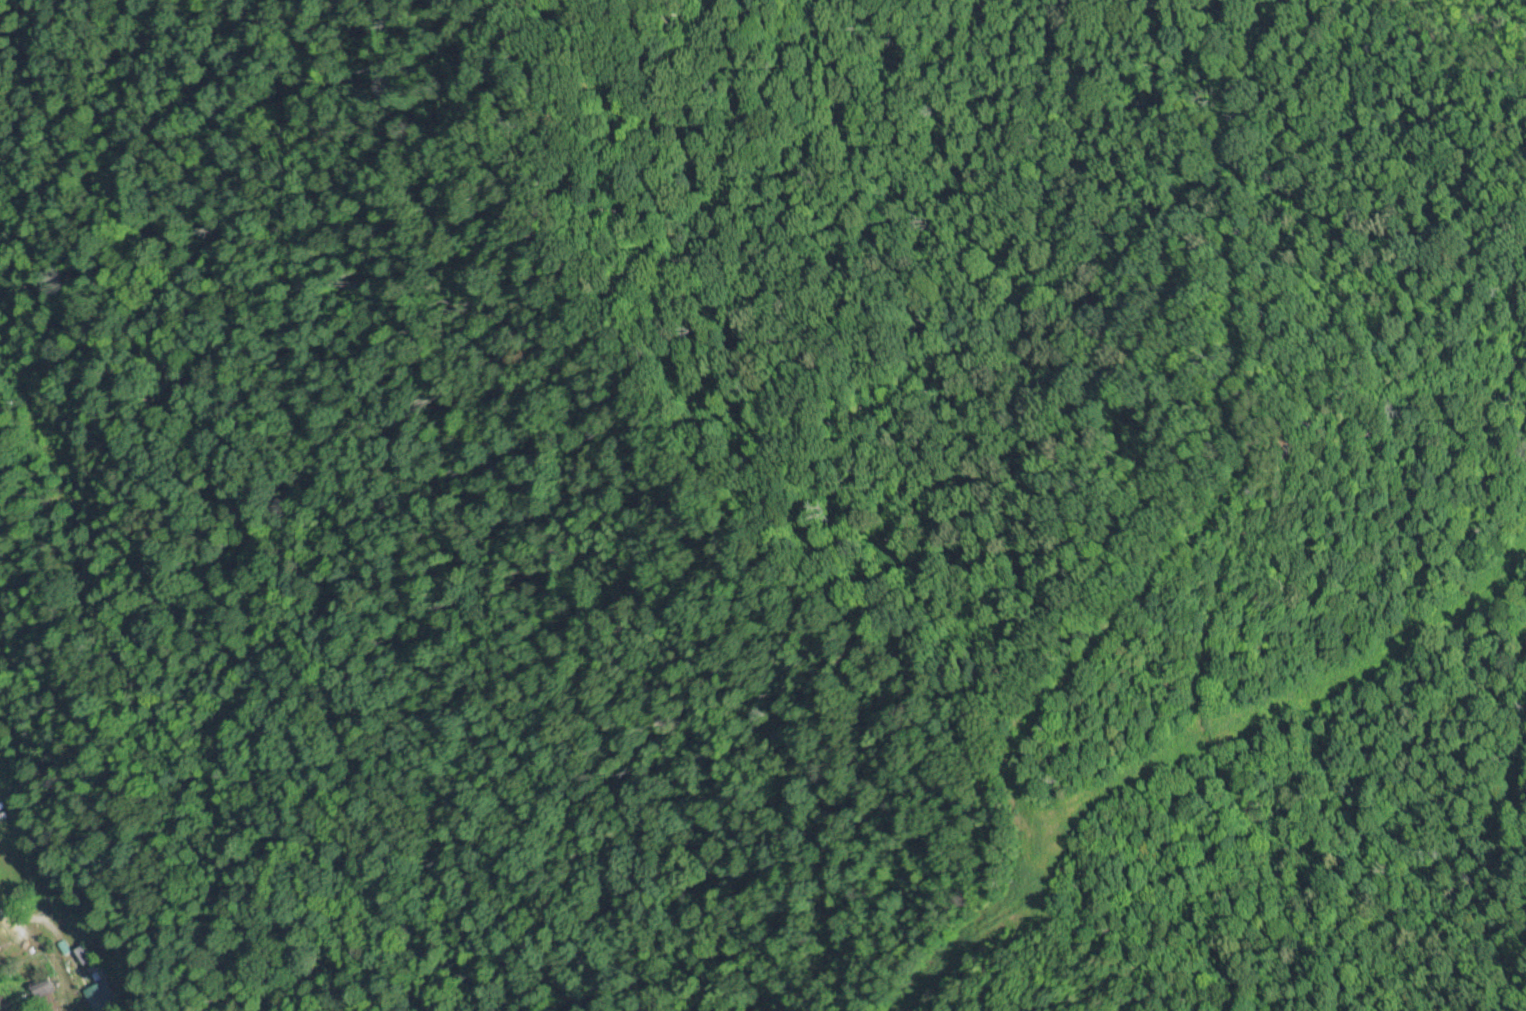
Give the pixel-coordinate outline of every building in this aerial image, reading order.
[(36,1001),(53,992),(45,977),(28,986),(36,1001)] [(117,1006),(104,981),(83,992),(93,1010),(107,1010),(117,1006)]
